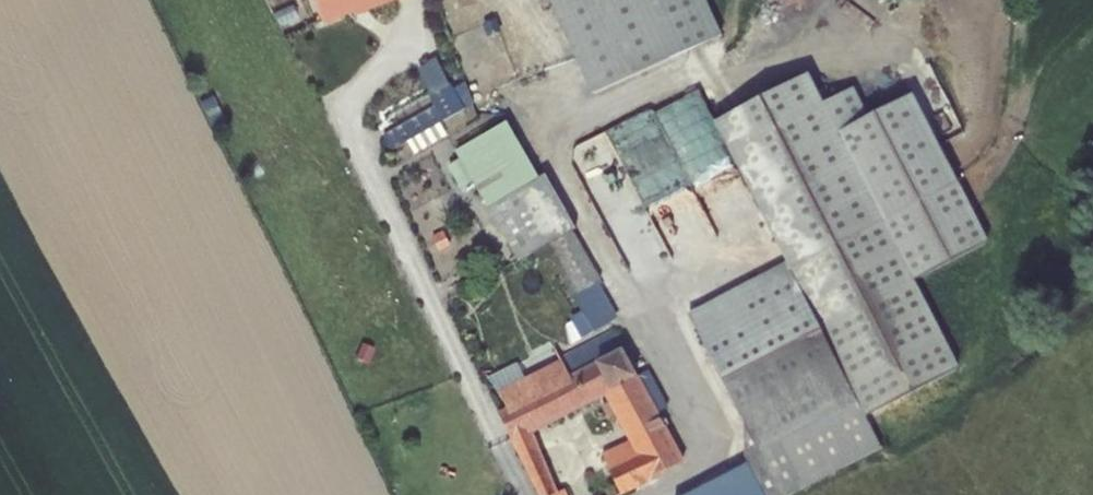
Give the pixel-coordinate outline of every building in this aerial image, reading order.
[(383,0),(311,0),(318,22),(383,0)] [(619,61),(738,0),(588,0),(619,61)] [(419,64),(437,104),(384,128),(393,148),(412,139),(417,149),(451,134),(443,118),(478,103),(468,80),(454,86),(440,55),(419,64)] [(586,207),(594,203),(566,150),(558,153),(526,92),(473,119),(532,234),(557,221),(586,207)] [(631,294),(586,207),(557,221),(587,286),(581,289),(593,313),(631,294)] [(817,210),(690,269),(693,277),(678,284),(713,350),(721,347),(752,409),(756,446),(681,480),(687,494),(723,494),(868,427),(855,400),(897,381),(817,210)] [(628,319),(576,343),(585,359),(637,336),(628,319)] [(537,419),(614,384),(616,387),(624,403),(637,427),(605,442),(624,482),(691,449),(667,398),(649,361),(637,336),(585,359),(576,343),(540,359),(548,376),(506,396),(555,494),(579,494),(571,476),(565,478),(537,419)] [(497,379),(506,396),(548,376),(540,359),(497,379)] [(624,403),(616,387),(607,391),(615,407),(624,403)]
